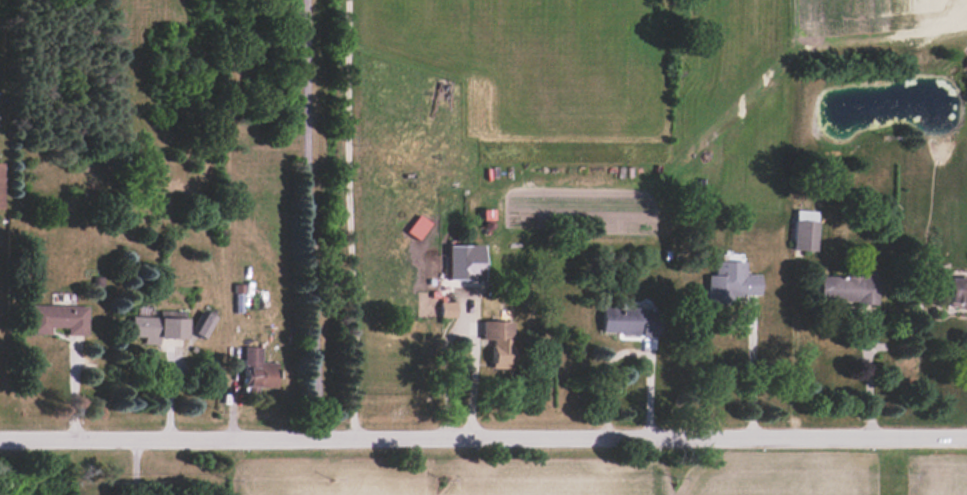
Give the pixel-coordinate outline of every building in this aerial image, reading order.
[(817,211),(794,210),(793,250),(815,250),(817,211)] [(448,279),(482,279),(481,245),(447,246),(448,279)] [(759,274),(744,274),(744,261),(714,261),(714,275),(707,275),(706,304),(726,304),(726,295),(759,296),(759,274)] [(816,274),(815,302),(876,303),(876,275),(816,274)] [(946,278),(946,302),(966,302),(966,278),(946,278)] [(439,317),(455,318),(455,302),(440,302),(439,317)] [(66,335),(86,335),(87,306),(29,305),(29,334),(49,334),(50,327),(66,327),(66,335)] [(601,307),(601,333),(657,334),(658,308),(601,307)] [(130,316),(129,336),(143,337),(143,344),(157,344),(158,337),(184,338),(185,311),(168,311),(168,317),(130,316)] [(203,339),(215,318),(204,311),(191,332),(203,339)] [(511,321),(481,321),(480,339),(491,339),(490,368),(510,368),(511,321)] [(261,347),(244,347),(242,386),(276,387),(277,362),(261,362),(261,347)]
